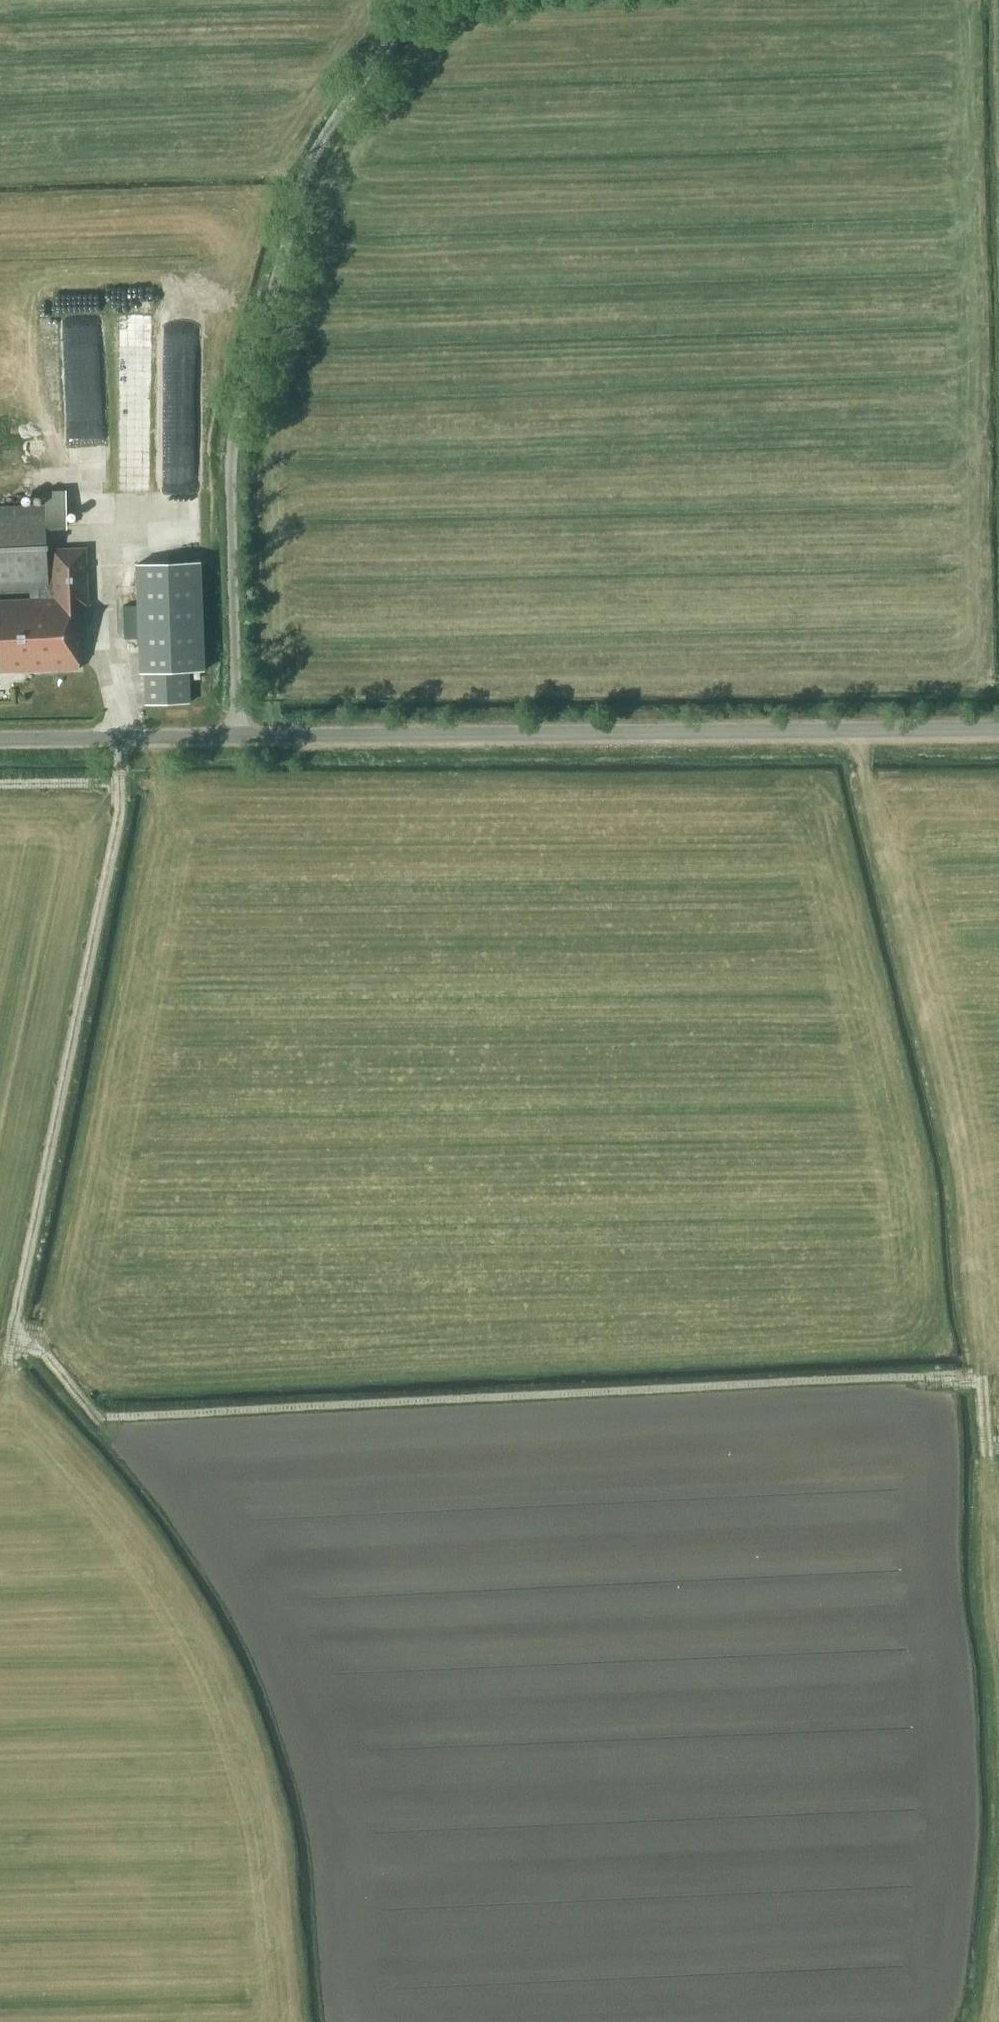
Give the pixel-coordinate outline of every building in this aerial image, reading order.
[(99,463),(95,311),(65,312),(69,464),(99,463)] [(119,318),(121,362),(154,361),(152,317),(119,318)] [(89,606),(87,547),(54,548),(55,555),(47,556),(46,527),(68,526),(67,490),(45,491),(45,505),(0,507),(0,590),(30,588),(30,599),(0,601),(0,672),(80,669),(79,649),(84,649),(82,606),(89,606)] [(201,561),(137,563),(141,672),(145,671),(146,703),(190,702),(189,670),(205,669),(201,561)]
